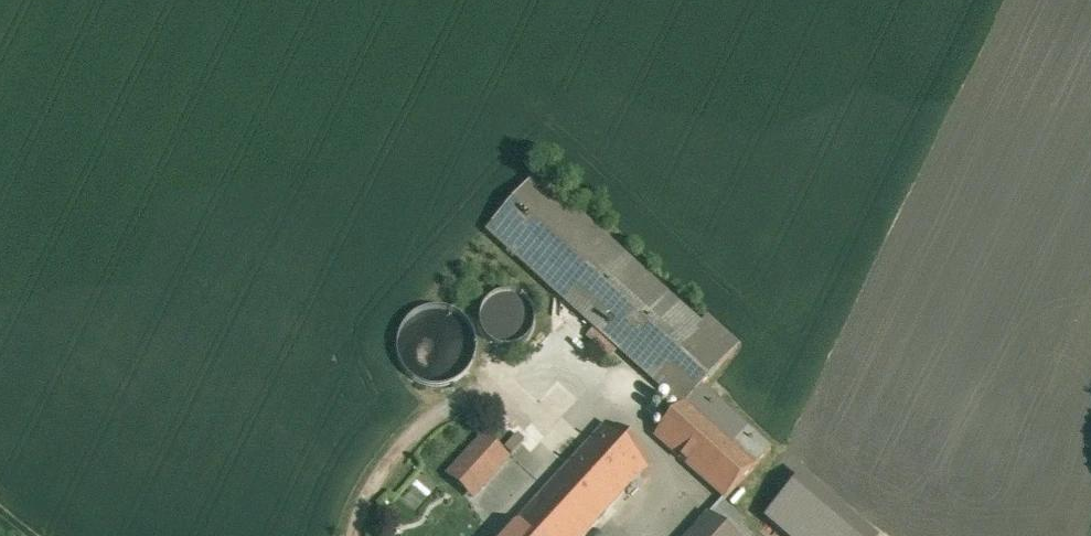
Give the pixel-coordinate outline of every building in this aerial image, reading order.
[(702,330),(535,178),(482,236),(662,398),(697,399),(706,390),(740,352),(716,330),(708,323),(702,330)] [(494,294),(484,299),(476,308),(473,319),(474,331),(480,341),(489,348),(500,351),(511,350),(521,345),(529,336),(532,325),(531,313),(525,303),(516,296),(505,293),(494,294)] [(403,325),(394,338),(390,353),(393,368),(401,381),(413,390),(429,394),(444,392),(457,383),(466,371),(470,356),(467,341),(459,327),(446,318),(431,315),(416,317),(403,325)] [(715,405),(701,419),(753,469),(767,455),(715,405)] [(687,406),(654,440),(722,507),(756,472),(753,469),(701,419),(687,406)] [(601,428),(504,535),(597,535),(652,474),(601,428)] [(481,437),(442,479),(472,507),(511,465),(481,437)] [(807,473),(764,524),(778,535),(881,535),(882,535),(848,507),(828,491),(807,473)] [(709,520),(725,535),(744,535),(748,532),(722,507),(709,520)] [(694,535),(725,535),(709,520),(694,535)]
